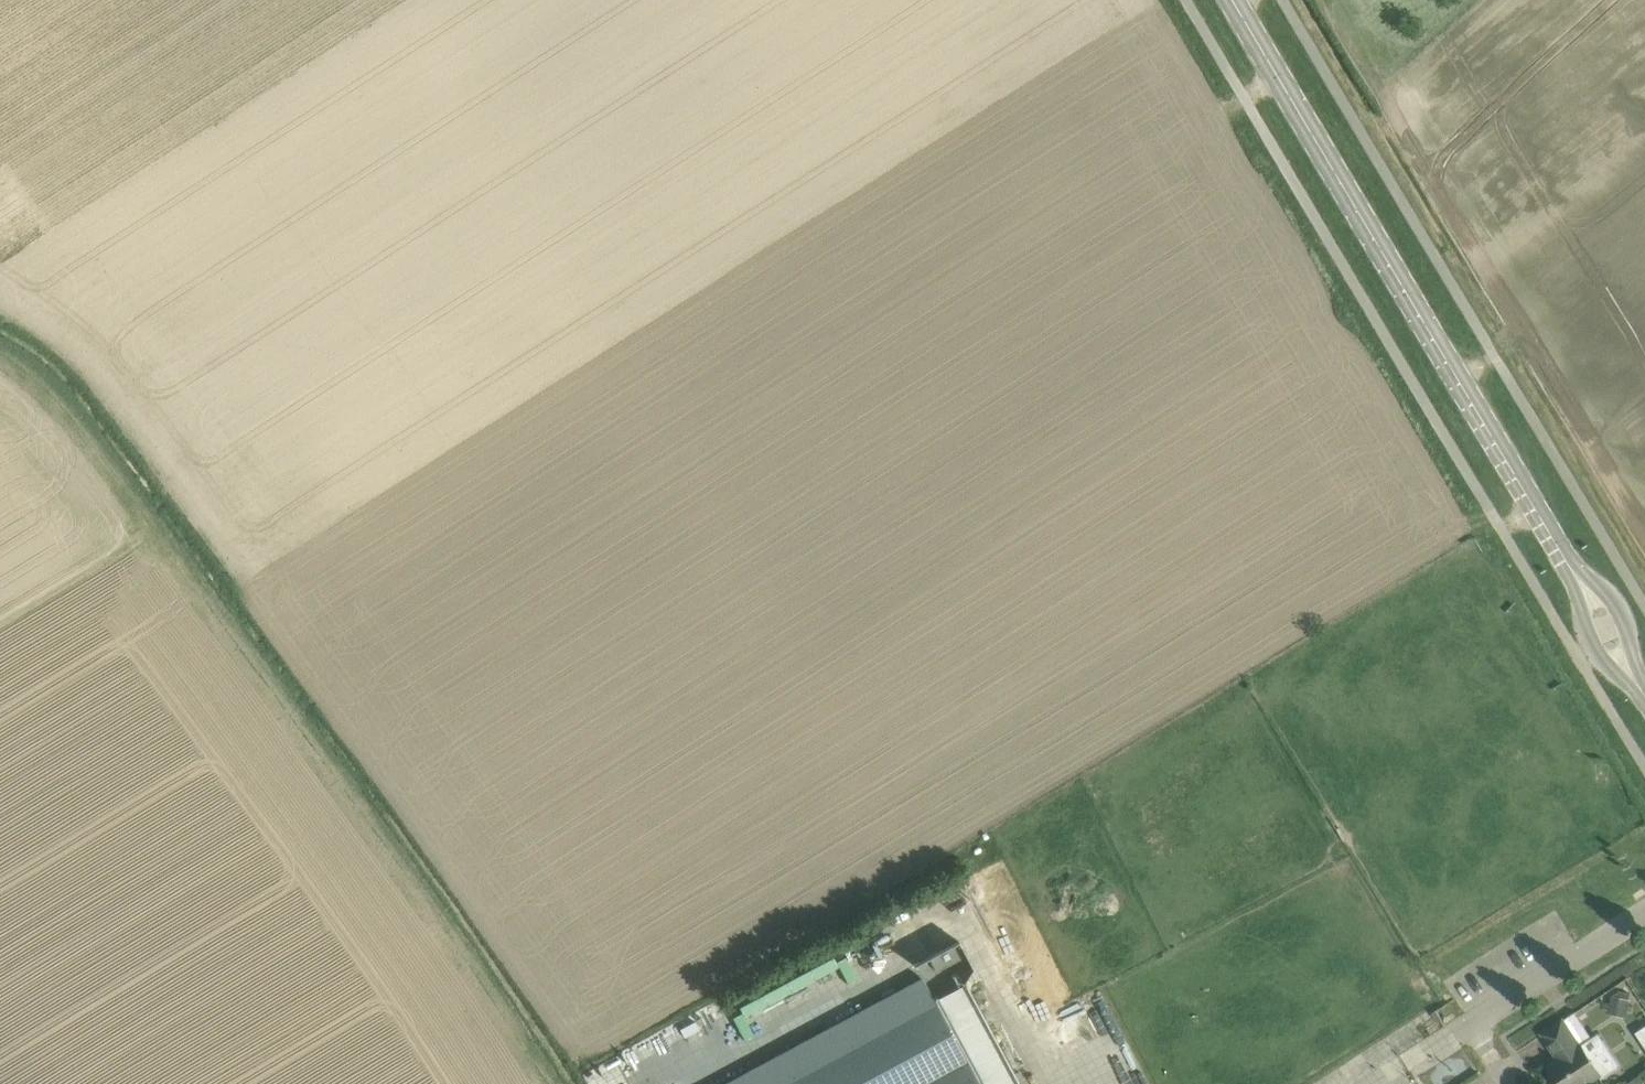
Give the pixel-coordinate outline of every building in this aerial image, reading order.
[(930,957),(938,971),(964,957),(957,943),(930,957)] [(971,969),(963,962),(955,973),(962,979),(971,969)] [(923,978),(725,1083),(980,1083),(923,978)] [(1613,996),(1608,995),(1605,1014),(1626,1017),(1630,993),(1620,991),(1613,996)] [(1602,1078),(1622,1065),(1600,1032),(1593,1037),(1576,1012),(1543,1033),(1560,1059),(1553,1063),(1558,1071),(1554,1073),(1561,1083),(1586,1083),(1600,1074),(1602,1078)] [(1644,1081),(1640,1074),(1625,1083),(1644,1083),(1644,1081)]
